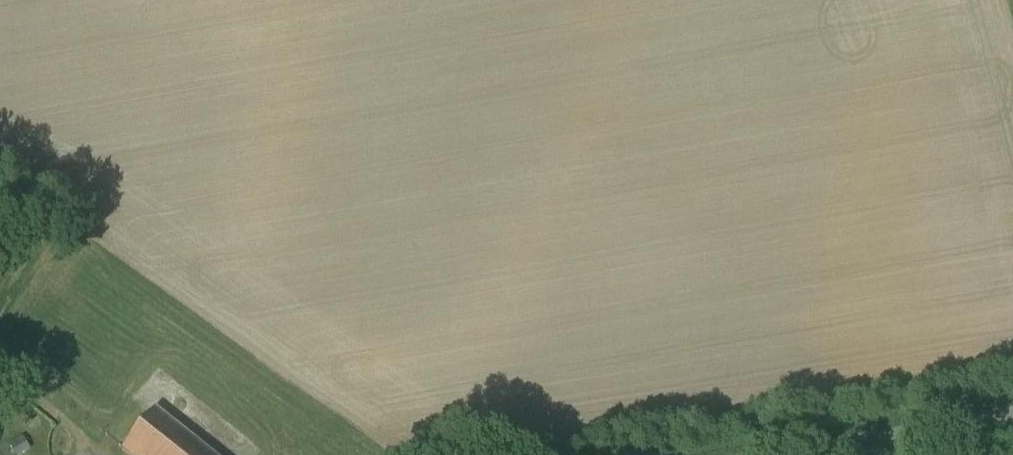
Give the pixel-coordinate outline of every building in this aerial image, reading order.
[(155,410),(124,449),(132,454),(212,454),(155,410)]
